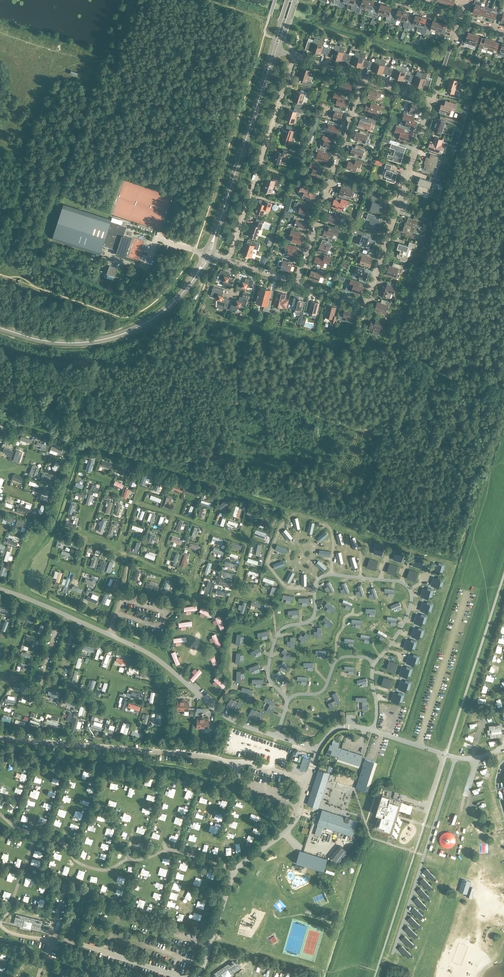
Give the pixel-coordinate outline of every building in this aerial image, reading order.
[(349,2),(348,4),(351,5),(351,10),(355,11),(357,5),(359,0),(358,1),(355,0),(349,0),(349,2)] [(357,5),(355,11),(359,13),(362,8),(366,10),(369,0),(362,0),(362,2),(359,1),(359,0),(357,5)] [(366,10),(369,11),(369,16),(373,17),(375,10),(376,6),(376,7),(373,6),(374,2),(369,0),(366,10)] [(481,6),(482,3),(475,0),(473,5),(475,6),(473,12),(478,14),(481,6)] [(376,6),(375,10),(373,17),(377,18),(380,14),(383,15),(386,6),(380,4),(379,8),(376,7),(376,6)] [(386,21),(390,23),(392,16),(394,11),(393,12),(390,11),(392,7),(386,6),(383,15),(386,16),(386,21)] [(478,14),(484,16),(486,7),(481,6),(478,14)] [(486,7),(484,16),(489,17),(492,9),(486,7)] [(394,11),(392,16),(390,23),(394,24),(397,20),(400,21),(403,11),(398,9),(397,13),(394,13),(394,11)] [(495,18),(498,19),(500,13),(497,12),(497,11),(492,9),(489,17),(495,19),(495,18)] [(403,11),(400,21),(404,22),(404,27),(405,27),(407,28),(408,28),(410,22),(411,17),(411,18),(408,17),(409,13),(403,11)] [(411,17),(410,22),(408,28),(412,30),(415,25),(418,26),(421,17),(415,15),(414,19),(411,18),(411,17)] [(421,17),(418,26),(421,28),(421,33),(425,34),(427,27),(429,23),(428,24),(425,23),(426,19),(421,17)] [(429,23),(427,27),(425,34),(429,35),(432,31),(435,32),(438,23),(433,21),(432,25),(428,24),(429,23)] [(438,23),(435,32),(439,33),(438,38),(442,40),(446,29),(443,28),(444,24),(438,23)] [(465,32),(463,38),(461,43),(464,44),(465,42),(470,44),(474,34),(471,33),(470,34),(465,32)] [(476,45),(479,46),(480,43),(482,37),(476,36),(477,35),(474,34),(470,44),(476,46),(476,45)] [(482,49),(482,48),(487,50),(491,39),(488,38),(487,39),(482,37),(480,43),(479,46),(478,48),(482,49)] [(305,48),(306,48),(311,49),(310,51),(315,52),(317,49),(320,40),(315,38),(314,42),(312,43),(308,41),(305,48)] [(492,53),(496,54),(499,43),(494,41),(494,40),(491,39),(487,50),(493,51),(492,53)] [(320,40),(317,49),(315,52),(321,54),(321,53),(326,54),(327,52),(328,48),(324,46),(323,45),(324,41),(320,40)] [(503,55),(503,45),(499,43),(496,54),(499,55),(499,54),(503,55)] [(328,48),(327,52),(326,54),(331,56),(331,57),(336,59),(337,55),(340,46),(335,45),(334,48),(333,49),(328,48)] [(340,46),(337,55),(336,59),(341,61),(342,59),(347,61),(348,58),(349,54),(345,53),(344,51),(345,48),(340,46)] [(349,54),(348,58),(347,61),(352,63),(351,64),(357,66),(361,53),(356,51),(355,55),(353,56),(349,54)] [(367,68),(368,65),(369,61),(365,60),(364,58),(365,54),(361,53),(357,66),(362,67),(362,66),(367,68)] [(374,62),(369,61),(368,65),(367,68),(372,69),(372,71),(377,72),(381,59),(377,58),(375,62),(374,62)] [(386,61),(381,59),(377,72),(382,74),(383,73),(388,74),(390,68),(386,66),(385,65),(386,61)] [(388,74),(393,76),(392,77),(398,79),(402,66),(397,64),(397,65),(396,67),(395,66),(393,65),(392,65),(391,65),(390,67),(390,68),(388,74)] [(408,81),(411,74),(411,72),(409,71),(406,70),(407,68),(402,66),(398,79),(403,81),(403,79),(408,81)] [(312,72),(310,71),(302,68),(302,69),(301,69),(300,72),(301,72),(299,79),(303,80),(302,84),(310,87),(312,83),(307,81),(309,75),(311,76),(312,76),(313,75),(313,74),(313,73),(313,72),(312,72)] [(418,71),(417,75),(415,76),(411,74),(408,81),(413,83),(413,84),(418,86),(420,82),(422,73),(418,71)] [(422,73),(420,82),(418,86),(424,87),(424,86),(429,88),(431,81),(427,80),(426,78),(427,74),(422,73)] [(457,98),(459,94),(460,91),(456,90),(457,86),(456,86),(457,84),(457,85),(459,81),(455,80),(455,79),(454,79),(450,78),(448,83),(450,83),(448,87),(446,91),(452,93),(451,96),(457,98)] [(339,88),(336,88),(335,91),(342,94),(343,90),(350,92),(352,84),(341,81),(339,88)] [(308,89),(302,87),(301,92),(297,91),(294,101),(303,104),(307,93),(308,89)] [(376,92),(374,91),(370,90),(367,97),(375,100),(381,97),(383,90),(377,88),(376,92)] [(336,104),(345,107),(348,99),(340,97),(341,94),(335,92),(333,98),(337,99),(336,104)] [(446,106),(444,105),(441,104),(439,112),(450,116),(451,110),(454,111),(456,104),(447,102),(446,106)] [(414,114),(415,112),(419,113),(421,107),(416,105),(417,104),(414,103),(413,104),(409,103),(408,107),(407,111),(404,110),(403,113),(411,116),(412,113),(414,114)] [(377,109),(380,110),(381,106),(374,104),(373,107),(366,105),(364,112),(375,116),(377,109)] [(302,109),(295,107),(294,111),(289,109),(285,120),(288,120),(288,122),(289,122),(293,123),(295,123),(295,121),(297,117),(295,117),(297,112),(301,113),(302,109)] [(340,112),(341,109),(334,107),(333,110),(335,111),(334,112),(332,111),(330,116),(333,116),(332,118),(341,121),(343,113),(340,112)] [(405,126),(414,129),(417,122),(414,121),(415,117),(404,114),(402,120),(405,121),(406,122),(405,126)] [(368,121),(360,118),(358,126),(369,129),(371,122),(374,123),(375,120),(369,118),(368,121)] [(445,121),(440,119),(437,118),(436,123),(435,123),(434,125),(435,126),(433,130),(441,133),(443,129),(443,128),(444,126),(444,125),(445,121)] [(327,132),(333,134),(336,135),(338,127),(336,127),(335,125),(336,123),(329,121),(327,127),(328,128),(327,132)] [(287,125),(286,130),(282,129),(281,134),(283,135),(282,137),(280,136),(282,137),(282,138),(282,139),(282,141),(283,141),(283,142),(284,143),(285,143),(285,144),(290,145),(292,137),(291,137),(293,131),(295,132),(296,128),(287,125)] [(396,126),(395,131),(401,132),(399,139),(410,143),(412,135),(403,132),(404,129),(396,126)] [(370,133),(364,131),(363,134),(356,132),(353,140),(365,143),(366,139),(368,139),(370,133)] [(332,149),(334,142),(328,140),(329,137),(323,136),(321,141),(324,142),(323,146),(332,149)] [(427,147),(428,147),(428,149),(437,151),(437,152),(437,153),(441,154),(443,153),(444,150),(443,149),(441,148),(442,145),(441,145),(442,142),(448,144),(450,139),(443,137),(442,140),(435,137),(433,142),(430,141),(430,143),(429,142),(427,147)] [(398,145),(399,142),(390,140),(389,143),(391,143),(390,148),(396,150),(394,156),(388,154),(387,159),(401,163),(403,156),(402,156),(403,152),(404,153),(406,148),(398,145)] [(361,155),(362,154),(363,151),(364,151),(366,147),(360,146),(359,148),(358,148),(356,148),(352,147),(350,155),(359,158),(360,155),(361,155)] [(288,151),(280,148),(279,152),(276,151),(273,158),(272,160),(272,161),(281,164),(283,156),(287,157),(288,151)] [(316,159),(327,163),(330,155),(324,153),(325,150),(317,148),(316,151),(318,152),(316,159)] [(431,159),(429,158),(426,157),(424,163),(425,164),(423,169),(428,170),(428,172),(432,173),(434,167),(435,167),(436,164),(437,164),(439,157),(433,155),(431,159)] [(362,162),(356,160),(355,163),(349,161),(346,169),(355,172),(357,167),(360,168),(362,162)] [(311,162),(310,165),(310,167),(312,168),(311,174),(314,175),(315,174),(317,175),(316,177),(320,178),(323,169),(317,167),(318,165),(311,162)] [(393,171),(390,171),(392,165),(386,164),(384,171),(386,171),(385,176),(387,177),(386,180),(394,183),(397,174),(393,172),(393,171)] [(265,183),(264,186),(263,190),(271,193),(272,190),(274,185),(277,186),(280,179),(274,177),(273,180),(266,178),(265,183)] [(426,193),(427,194),(427,193),(429,194),(431,189),(432,189),(434,182),(432,181),(420,178),(419,182),(418,184),(419,185),(416,192),(423,194),(424,192),(426,193)] [(301,189),(300,192),(304,193),(302,198),(314,201),(314,200),(315,199),(316,196),(316,195),(316,194),(307,191),(308,188),(301,185),(300,189),(301,189)] [(339,195),(350,198),(353,191),(357,192),(358,189),(351,187),(350,190),(342,187),(339,195)] [(377,212),(378,212),(382,214),(384,210),(386,210),(387,206),(387,204),(388,204),(389,201),(380,198),(381,195),(373,193),(371,198),(373,199),(370,210),(372,210),(372,212),(377,214),(377,212)] [(334,200),(332,207),(338,209),(337,209),(341,211),(343,205),(347,207),(348,201),(342,199),(341,202),(334,200)] [(263,204),(259,203),(255,213),(263,215),(265,209),(270,211),(272,203),(264,201),(263,204)] [(298,213),(308,216),(310,208),(303,206),(304,203),(298,201),(296,207),(297,208),(300,209),(298,213)] [(63,204),(59,219),(52,239),(100,255),(103,246),(117,250),(116,254),(126,257),(132,238),(124,236),(127,226),(111,221),(112,220),(63,204)] [(347,216),(340,214),(339,217),(330,214),(327,222),(331,223),(332,223),(338,225),(341,218),(346,220),(347,216)] [(381,221),(380,221),(378,220),(379,217),(369,214),(368,217),(371,218),(369,223),(370,223),(369,226),(368,227),(369,227),(368,230),(373,232),(372,234),(377,235),(378,232),(379,232),(381,226),(380,226),(381,221)] [(308,223),(304,221),(300,220),(301,216),(295,215),(294,218),(292,223),(295,224),(294,227),(305,230),(308,223)] [(405,225),(403,230),(403,231),(403,232),(408,233),(408,234),(409,235),(410,235),(411,234),(412,233),(412,232),(414,233),(414,232),(415,229),(416,226),(417,226),(422,228),(423,222),(424,223),(425,218),(416,215),(415,219),(408,217),(407,223),(407,224),(406,224),(406,225),(405,225)] [(251,229),(250,231),(249,236),(256,239),(260,227),(261,228),(262,223),(256,221),(254,225),(251,224),(250,229),(251,229)] [(266,221),(265,228),(271,229),(273,223),(266,221)] [(333,236),(337,237),(338,235),(339,229),(329,226),(328,229),(325,228),(322,236),(332,239),(333,236)] [(301,233),(297,232),(291,230),(290,236),(293,237),(291,241),(301,244),(303,238),(300,237),(301,233)] [(362,236),(361,237),(359,244),(368,247),(368,249),(373,250),(376,241),(369,239),(369,237),(366,236),(367,233),(359,230),(357,235),(362,236)] [(245,248),(244,250),(242,254),(246,255),(245,256),(251,258),(253,252),(252,252),(253,248),(258,250),(260,243),(253,241),(252,245),(245,243),(244,247),(245,248)] [(332,251),(329,250),(330,250),(332,244),(327,242),(326,245),(320,243),(318,250),(325,253),(324,255),(330,257),(331,254),(331,255),(332,251)] [(408,246),(405,245),(399,243),(397,249),(400,250),(399,253),(398,253),(397,256),(398,257),(401,258),(400,260),(405,262),(407,260),(408,256),(407,256),(409,249),(412,250),(416,249),(417,244),(409,242),(408,246)] [(286,244),(285,249),(283,254),(287,255),(296,258),(298,252),(296,251),(297,248),(297,247),(295,247),(286,244)] [(360,264),(370,267),(372,259),(368,258),(367,255),(360,252),(358,256),(362,257),(360,264)] [(316,257),(313,264),(323,267),(324,263),(329,264),(330,258),(325,256),(323,259),(316,257)] [(283,257),(282,260),(280,260),(279,260),(277,265),(278,266),(281,267),(280,269),(290,272),(292,264),(288,262),(289,259),(283,257)] [(115,276),(118,268),(113,266),(115,262),(108,260),(106,266),(109,267),(107,274),(115,276)] [(395,263),(394,267),(389,265),(388,268),(387,269),(387,271),(387,272),(386,275),(396,278),(397,273),(399,273),(402,265),(395,263)] [(361,271),(362,268),(357,266),(354,272),(357,273),(356,277),(365,280),(368,273),(361,271)] [(228,277),(228,276),(229,273),(221,270),(217,276),(218,277),(223,279),(222,281),(224,282),(223,285),(230,288),(233,280),(228,278),(228,277)] [(323,282),(324,278),(326,272),(319,270),(318,273),(311,271),(309,277),(315,278),(314,280),(323,282)] [(243,283),(242,283),(239,282),(236,290),(243,292),(245,288),(246,289),(247,288),(247,287),(252,288),(253,288),(254,281),(246,278),(244,283),(243,283)] [(358,285),(359,282),(351,279),(349,285),(347,285),(346,290),(351,292),(352,290),(355,291),(354,293),(358,294),(358,293),(361,293),(363,287),(358,285)] [(380,295),(387,297),(389,298),(391,293),(393,294),(396,287),(396,284),(388,281),(387,284),(386,288),(382,286),(380,295)] [(222,296),(222,295),(224,290),(213,286),(210,295),(217,297),(216,299),(217,300),(218,300),(217,307),(217,309),(223,309),(227,299),(222,297),(222,296)] [(267,303),(268,299),(269,297),(271,290),(261,288),(260,291),(259,291),(256,302),(265,304),(263,310),(269,312),(271,304),(267,303)] [(284,300),(285,299),(286,294),(277,292),(273,306),(279,307),(281,308),(282,308),(282,307),(286,308),(288,301),(284,300)] [(294,296),(293,298),(290,298),(289,304),(288,308),(294,309),(296,310),(295,312),(297,315),(299,315),(300,315),(301,312),(300,312),(303,301),(300,300),(299,302),(298,301),(298,300),(299,298),(294,296)] [(237,302),(236,301),(233,300),(230,309),(236,313),(236,312),(239,307),(240,307),(241,307),(241,305),(245,307),(247,299),(240,297),(238,301),(237,302)] [(382,302),(381,303),(377,302),(375,310),(381,312),(381,313),(383,313),(384,313),(386,314),(388,306),(389,306),(391,302),(383,300),(382,302)] [(307,304),(305,313),(312,315),(312,314),(316,315),(317,310),(319,311),(320,306),(319,306),(319,303),(318,302),(317,303),(311,301),(310,305),(307,304)] [(335,323),(336,320),(337,317),(334,316),(336,307),(328,305),(326,313),(324,314),(325,316),(325,317),(333,319),(332,322),(335,323)] [(356,322),(358,317),(358,316),(355,314),(355,312),(351,311),(349,311),(350,310),(345,309),(342,316),(345,317),(344,320),(352,323),(352,321),(356,322)] [(380,320),(377,319),(377,320),(376,322),(375,322),(371,321),(369,329),(373,331),(372,334),(378,336),(379,332),(380,328),(383,329),(383,328),(384,326),(385,322),(380,320)] [(63,449),(52,445),(50,449),(61,453),(63,449)] [(89,459),(86,471),(91,472),(94,461),(89,459)] [(28,524),(17,520),(15,525),(26,529),(28,524)] [(98,530),(103,532),(106,522),(102,520),(98,530)] [(289,540),(292,537),(285,529),(282,532),(289,540)] [(326,531),(317,538),(321,542),(329,535),(326,531)] [(340,545),(344,544),(340,533),(336,534),(340,545)] [(353,549),(358,548),(355,537),(350,538),(353,549)] [(373,553),(382,556),(384,548),(382,548),(383,545),(374,542),(372,548),(374,549),(373,553)] [(393,559),(401,562),(403,554),(401,554),(402,551),(394,548),(392,554),(394,555),(393,559)] [(412,566),(421,569),(423,561),(421,560),(422,557),(414,555),(412,561),(414,562),(412,566)] [(189,557),(184,556),(180,566),(185,568),(189,557)] [(353,569),(358,568),(354,556),(350,558),(353,569)] [(378,561),(369,559),(367,566),(376,569),(378,561)] [(98,566),(97,570),(103,572),(106,562),(100,560),(98,564),(101,565),(100,566),(98,566)] [(324,571),(327,568),(319,560),(316,564),(324,571)] [(441,565),(438,564),(433,563),(431,571),(439,574),(439,572),(441,565)] [(398,566),(389,564),(387,571),(396,574),(398,566)] [(418,572),(409,570),(407,577),(415,580),(418,572)] [(294,573),(290,571),(285,580),(290,582),(294,573)] [(438,588),(439,586),(441,580),(438,578),(433,577),(430,585),(438,588)] [(331,593),(334,591),(329,582),(326,583),(331,593)] [(430,590),(427,589),(422,588),(420,596),(428,599),(428,597),(430,590)] [(336,608),(327,602),(325,605),(334,611),(336,608)] [(427,603),(422,602),(420,611),(427,613),(428,611),(430,604),(427,603)] [(201,607),(199,612),(211,617),(213,612),(201,607)] [(424,617),(421,616),(416,614),(413,623),(421,625),(422,623),(424,617)] [(219,629),(224,627),(220,615),(215,616),(219,629)] [(325,616),(322,619),(331,627),(333,624),(325,616)] [(418,629),(413,628),(411,636),(419,639),(419,636),(421,630),(418,629)] [(388,636),(379,631),(377,634),(386,639),(388,636)] [(216,632),(212,634),(216,646),(221,645),(216,632)] [(306,633),(300,642),(304,644),(309,635),(306,633)] [(414,643),(410,641),(406,640),(403,648),(411,651),(412,649),(414,643)] [(363,644),(364,652),(371,651),(370,643),(363,644)] [(260,647),(251,652),(253,656),(262,650),(260,647)] [(281,652),(289,659),(292,656),(284,649),(281,652)] [(213,665),(217,663),(213,650),(209,652),(213,665)] [(416,657),(413,656),(409,655),(406,663),(413,666),(414,663),(416,657)] [(386,669),(395,672),(397,663),(389,661),(386,669)] [(280,664),(286,670),(289,668),(283,662),(280,664)] [(409,669),(405,668),(401,667),(399,675),(407,678),(407,676),(409,669)] [(199,668),(189,678),(193,681),(203,672),(199,668)] [(284,677),(279,671),(275,674),(281,680),(284,677)] [(219,684),(222,680),(217,675),(213,678),(219,684)] [(348,685),(348,676),(340,676),(340,685),(348,685)] [(389,689),(392,680),(384,677),(381,686),(389,689)] [(405,692),(406,689),(408,683),(405,682),(400,680),(397,689),(405,692)] [(337,704),(341,702),(336,692),(332,694),(337,704)] [(397,694),(393,693),(391,701),(398,704),(399,701),(401,695),(397,694)] [(275,701),(266,697),(264,701),(274,705),(275,701)] [(231,698),(225,707),(229,710),(235,701),(231,698)] [(177,710),(182,710),(189,711),(189,703),(186,703),(186,701),(178,700),(177,710)] [(141,706),(129,703),(128,708),(140,711),(141,706)] [(9,715),(13,716),(14,712),(11,711),(11,709),(5,707),(3,716),(8,717),(9,715)] [(252,709),(246,718),(250,720),(256,711),(252,709)] [(470,720),(473,721),(473,722),(476,723),(478,717),(471,715),(470,720)] [(197,728),(205,728),(209,728),(209,721),(206,721),(206,718),(198,718),(197,728)] [(501,737),(501,733),(500,733),(499,728),(500,728),(500,724),(489,726),(489,730),(487,730),(488,734),(490,734),(490,738),(501,737)] [(144,734),(132,730),(131,735),(142,738),(144,734)] [(341,748),(341,749),(341,748),(338,747),(339,745),(332,743),(332,745),(330,744),(328,752),(327,751),(325,756),(330,757),(331,753),(338,756),(341,748)] [(303,757),(299,769),(306,771),(310,759),(303,757)] [(48,767),(45,774),(52,777),(54,770),(48,767)] [(42,778),(44,773),(37,770),(35,774),(42,778)] [(318,770),(313,785),(325,789),(330,773),(318,770)] [(322,797),(325,789),(313,785),(311,793),(313,794),(310,803),(317,805),(320,796),(322,797)] [(193,798),(194,790),(186,789),(185,797),(193,798)] [(381,799),(376,814),(379,815),(378,820),(379,820),(376,829),(390,833),(398,808),(400,801),(391,798),(391,797),(383,794),(381,799)] [(220,805),(225,807),(228,801),(223,798),(220,805)] [(235,807),(244,810),(246,804),(236,801),(235,807)] [(123,812),(126,804),(120,802),(118,810),(123,812)] [(323,827),(352,836),(357,821),(349,819),(350,818),(349,818),(346,817),(345,817),(322,810),(317,825),(318,825),(323,827)] [(248,819),(255,823),(258,818),(251,814),(248,819)] [(43,825),(46,820),(38,817),(36,823),(43,825)] [(217,834),(219,828),(210,825),(208,831),(217,834)] [(318,825),(315,835),(320,836),(323,827),(318,825)] [(8,845),(9,842),(6,841),(7,836),(2,834),(1,840),(5,842),(4,844),(8,845)] [(244,840),(249,843),(252,836),(247,834),(244,840)] [(25,849),(27,842),(20,840),(19,847),(25,849)] [(239,848),(241,851),(243,850),(240,843),(234,846),(237,850),(239,848)] [(301,851),(299,858),(298,857),(296,863),(304,866),(304,865),(319,870),(319,871),(323,872),(324,869),(324,867),(325,867),(327,859),(301,851)] [(146,876),(147,869),(141,868),(139,875),(146,876)] [(427,869),(424,872),(430,879),(433,876),(427,869)] [(27,877),(24,884),(31,886),(33,879),(27,877)] [(136,886),(143,888),(144,881),(138,879),(136,886)] [(424,879),(421,881),(427,889),(430,886),(424,879)] [(459,891),(467,894),(471,882),(463,879),(459,891)] [(420,888),(418,891),(424,898),(427,896),(427,895),(420,888)] [(417,898),(414,901),(421,908),(424,905),(417,898)] [(414,908),(411,910),(418,917),(421,915),(414,908)] [(202,918),(203,911),(197,910),(195,917),(202,918)] [(7,920),(11,926),(21,919),(19,917),(23,914),(27,915),(26,918),(37,922),(40,915),(28,911),(28,912),(22,911),(17,914),(16,913),(7,920)] [(411,917),(408,920),(415,927),(418,924),(411,917)] [(408,927),(405,930),(412,936),(415,934),(408,927)] [(405,937),(402,940),(409,946),(412,944),(405,937)] [(401,946),(399,949),(406,956),(408,953),(401,946)] [(211,970),(216,976),(226,969),(224,967),(227,964),(231,965),(230,968),(242,972),(244,965),(233,961),(232,962),(227,961),(222,964),(221,963),(211,970)]
